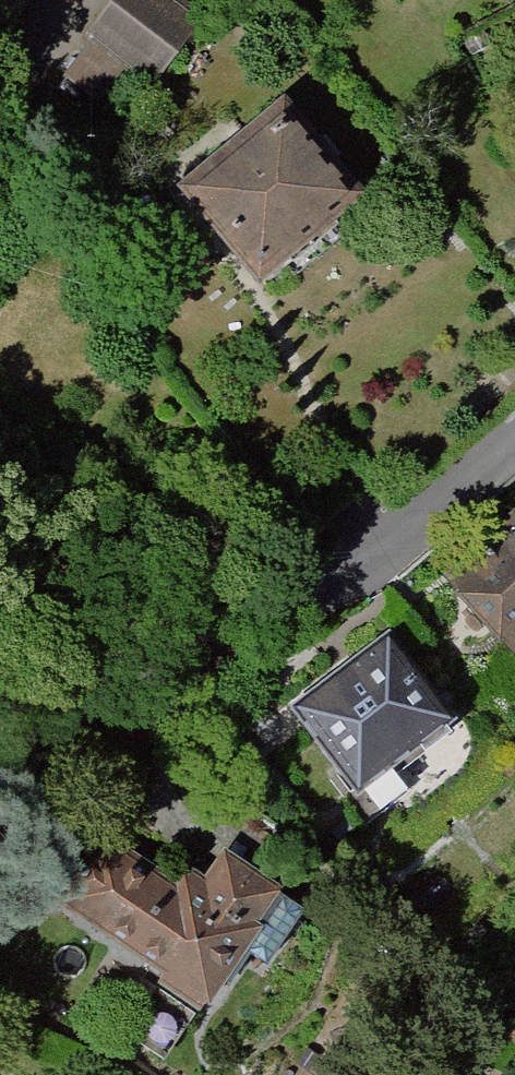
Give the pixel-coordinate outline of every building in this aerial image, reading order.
[(198,0),(122,0),(93,37),(99,41),(72,75),(130,120),(214,12),(198,0)] [(420,9),(437,0),(415,0),(420,9)] [(375,207),(290,106),(180,196),(265,298),(375,207)] [(13,302),(0,293),(0,320),(13,302)] [(454,588),(514,656),(514,532),(454,588)] [(451,716),(386,631),(289,704),(354,789),(451,716)] [(173,875),(96,825),(50,896),(160,967),(155,975),(204,1008),(285,884),(220,841),(202,869),(184,858),(173,875)]
